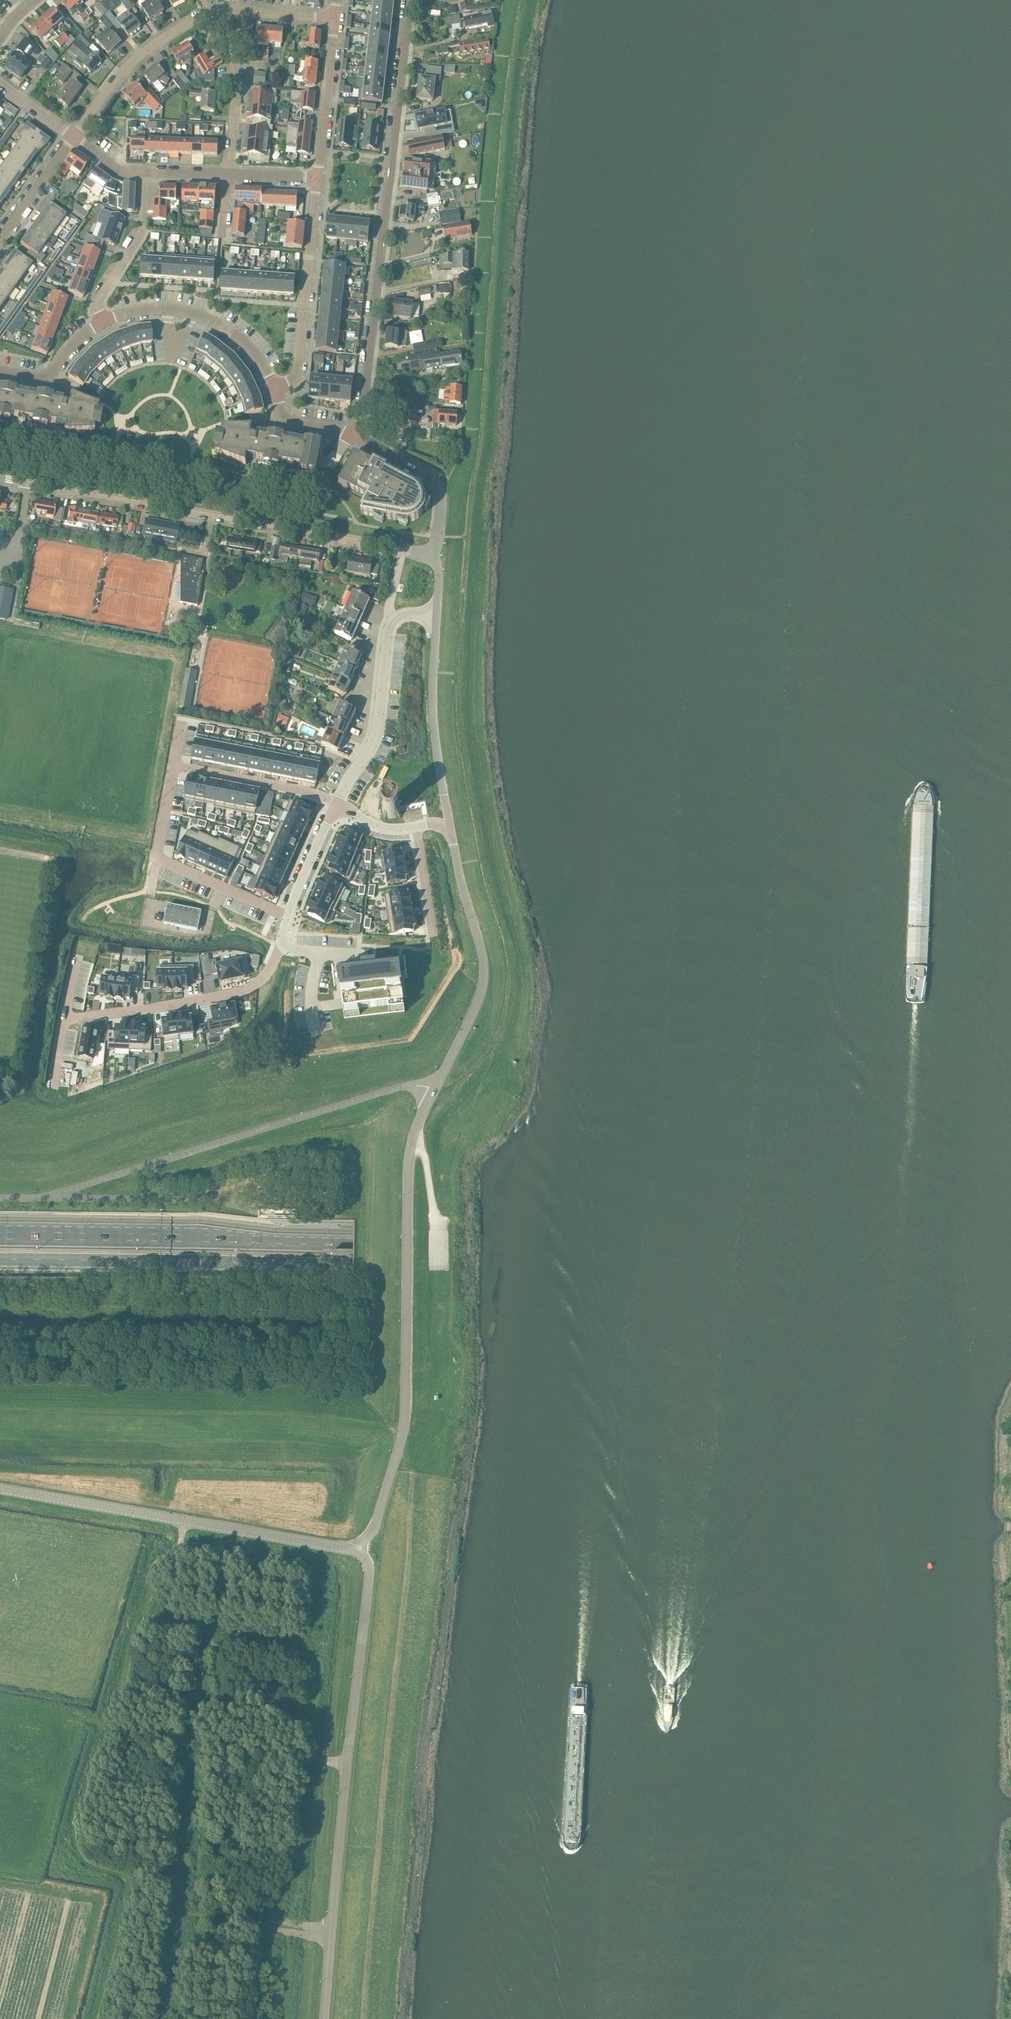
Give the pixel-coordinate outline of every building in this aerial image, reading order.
[(79,5),(74,0),(65,0),(61,3),(70,13),(72,15),(77,11),(81,15),(85,20),(89,16),(85,12),(79,5)] [(121,2),(127,11),(117,20),(129,37),(141,28),(129,12),(134,8),(129,0),(123,0),(121,1),(121,2)] [(162,0),(149,0),(150,1),(141,7),(150,21),(164,12),(159,4),(163,1),(162,0)] [(103,16),(107,12),(104,8),(98,2),(94,7),(103,16)] [(459,5),(461,13),(471,11),(469,3),(459,5)] [(374,4),(373,15),(392,17),(393,6),(374,4)] [(447,7),(449,15),(457,13),(455,5),(447,7)] [(85,12),(89,16),(93,13),(89,8),(85,12)] [(43,19),(53,31),(54,31),(57,28),(56,28),(64,21),(54,10),(43,19)] [(485,14),(485,11),(477,12),(478,15),(463,19),(466,30),(487,25),(488,28),(494,26),(491,13),(485,14)] [(373,15),(371,25),(390,27),(392,17),(373,15)] [(108,54),(121,43),(113,35),(118,31),(105,16),(99,20),(108,31),(97,42),(99,44),(108,54)] [(442,30),(451,28),(451,26),(461,24),(459,16),(441,19),(441,24),(442,30)] [(53,31),(43,19),(32,29),(42,41),(50,34),(51,36),(54,33),(53,31)] [(424,23),(420,29),(425,32),(429,26),(424,23)] [(371,25),(370,36),(389,38),(390,27),(371,25)] [(269,44),(271,28),(258,27),(256,43),(269,44)] [(271,28),(269,44),(282,45),(284,29),(271,28)] [(88,30),(83,35),(88,39),(92,35),(88,30)] [(320,49),(321,33),(311,31),(310,41),(303,40),(303,46),(309,47),(308,47),(320,49)] [(65,44),(68,48),(75,41),(70,36),(68,38),(63,33),(59,37),(65,44)] [(88,48),(92,44),(88,39),(83,35),(79,39),(88,48)] [(370,36),(369,47),(388,49),(389,38),(370,36)] [(60,48),(65,44),(59,37),(55,41),(60,48)] [(25,60),(35,46),(25,39),(17,50),(19,52),(17,54),(16,53),(6,68),(8,70),(11,73),(12,72),(21,79),(31,64),(25,60)] [(461,56),(490,50),(488,40),(459,45),(461,56)] [(78,41),(69,51),(77,58),(74,62),(81,68),(82,66),(91,74),(102,61),(93,54),(78,41)] [(188,44),(172,53),(179,64),(192,56),(195,61),(198,59),(194,54),(195,54),(188,44)] [(55,63),(59,57),(50,47),(45,52),(55,63)] [(369,47),(368,57),(387,59),(388,49),(369,47)] [(437,55),(448,53),(447,47),(436,50),(437,55)] [(481,67),(490,66),(491,66),(492,56),(491,56),(488,55),(487,62),(481,61),(481,67)] [(195,61),(194,61),(204,77),(205,77),(205,78),(203,79),(203,83),(215,82),(215,77),(215,76),(215,70),(217,68),(222,65),(217,57),(214,59),(209,62),(205,56),(198,60),(198,59),(195,61)] [(368,57),(365,57),(364,69),(366,69),(385,71),(387,59),(368,57)] [(54,64),(47,58),(41,67),(46,71),(48,72),(54,64)] [(304,73),(317,74),(318,62),(305,61),(304,73)] [(63,84),(72,72),(63,64),(60,68),(58,71),(62,74),(58,80),(63,84)] [(167,85),(170,79),(164,76),(165,75),(157,65),(144,76),(152,86),(159,81),(167,85)] [(440,81),(441,69),(427,67),(426,75),(427,75),(427,79),(420,79),(418,100),(433,101),(435,81),(440,81)] [(366,69),(365,79),(384,81),(385,71),(366,69)] [(186,87),(190,83),(181,72),(177,75),(186,87)] [(265,85),(266,74),(255,72),(254,84),(265,85)] [(317,74),(304,73),(302,72),(302,77),(304,77),(303,84),(316,86),(317,74)] [(181,90),(186,87),(178,76),(173,80),(181,90)] [(294,89),(294,78),(284,78),(284,88),(294,89)] [(363,79),(362,89),(383,91),(384,81),(365,79),(363,79)] [(68,108),(83,88),(73,80),(58,101),(68,108)] [(136,84),(124,96),(125,97),(124,98),(127,100),(128,99),(135,106),(141,100),(143,102),(144,100),(155,111),(157,110),(163,104),(155,95),(152,93),(149,96),(144,92),(136,84)] [(246,105),(272,108),(273,97),(276,97),(277,90),(256,88),(256,94),(250,93),(249,96),(247,96),(246,105)] [(359,89),(358,101),(382,103),(383,91),(362,89),(359,89)] [(215,112),(216,93),(202,92),(190,91),(189,97),(202,98),(200,111),(215,112)] [(313,110),(315,94),(291,91),(290,104),(302,105),(301,109),(313,110)] [(487,99),(474,102),(474,105),(482,113),(485,113),(487,99)] [(362,101),(361,109),(376,111),(377,103),(362,101)] [(270,126),(272,108),(246,105),(246,106),(245,115),(247,115),(247,118),(253,119),(252,124),(270,126)] [(444,112),(416,117),(416,118),(416,119),(418,131),(423,130),(424,130),(425,138),(454,132),(453,125),(447,126),(444,112)] [(286,136),(310,138),(312,122),(300,121),(300,124),(288,123),(286,136)] [(338,121),(335,147),(351,148),(352,140),(357,141),(359,128),(353,127),(354,123),(338,121)] [(17,126),(14,124),(0,143),(0,149),(17,126)] [(20,140),(36,152),(38,153),(41,151),(43,149),(46,146),(48,144),(50,141),(49,140),(48,142),(40,135),(40,134),(36,131),(35,132),(26,126),(27,125),(27,124),(17,138),(20,140)] [(273,126),(270,126),(252,124),(252,130),(246,129),(245,132),(243,132),(243,141),(242,141),(243,141),(242,141),(271,144),(273,126)] [(364,124),(362,149),(377,151),(380,126),(364,124)] [(155,153),(156,140),(151,140),(152,136),(146,136),(146,139),(143,139),(143,152),(155,153)] [(309,154),(310,138),(286,136),(285,148),(297,149),(297,153),(309,154)] [(410,157),(444,150),(443,141),(442,137),(408,143),(410,157)] [(143,152),(143,139),(131,139),(130,152),(143,152)] [(23,170),(36,152),(20,140),(5,161),(23,174),(24,171),(23,170)] [(168,153),(168,140),(156,140),(155,153),(168,153)] [(180,154),(181,141),(168,140),(168,153),(180,154)] [(193,154),(193,141),(181,141),(180,154),(193,154)] [(205,155),(206,142),(193,141),(193,154),(205,155)] [(269,163),(271,144),(242,141),(242,142),(241,151),(243,151),(243,154),(249,155),(248,161),(269,163)] [(206,142),(205,155),(218,155),(218,142),(206,142)] [(80,175),(90,161),(73,150),(58,171),(65,176),(71,168),(80,175)] [(23,174),(5,161),(0,168),(0,183),(9,189),(20,175),(21,176),(23,174)] [(427,191),(431,164),(406,161),(403,189),(427,191)] [(104,191),(111,181),(94,168),(86,179),(87,180),(83,185),(91,190),(95,186),(104,191)] [(75,192),(78,187),(70,181),(59,197),(64,201),(72,190),(75,192)] [(111,181),(104,191),(108,193),(108,206),(117,209),(120,211),(121,212),(134,212),(134,205),(134,185),(134,184),(129,184),(128,185),(119,184),(113,182),(111,181)] [(9,189),(0,183),(0,202),(9,189)] [(177,201),(177,187),(160,186),(160,197),(154,197),(153,220),(167,220),(167,201),(177,201)] [(201,211),(202,188),(183,187),(182,204),(182,211),(201,211)] [(202,188),(201,211),(199,229),(213,230),(214,213),(215,205),(216,205),(217,188),(202,188)] [(262,206),(262,193),(262,190),(236,189),(235,203),(236,203),(236,205),(234,205),(233,210),(235,211),(232,235),(245,236),(247,216),(253,216),(254,206),(262,206)] [(262,193),(262,206),(297,208),(297,194),(262,193)] [(429,207),(440,205),(437,193),(426,195),(429,207)] [(43,214),(59,225),(66,215),(50,203),(49,203),(47,205),(44,208),(44,209),(45,208),(46,209),(43,214)] [(84,218),(88,213),(75,203),(71,208),(84,218)] [(424,213),(425,206),(416,205),(415,208),(401,206),(399,221),(415,222),(415,216),(416,212),(424,213)] [(86,235),(83,243),(100,249),(103,242),(114,246),(125,218),(111,212),(110,214),(101,210),(96,223),(102,225),(96,239),(86,235)] [(442,225),(460,222),(458,210),(440,213),(442,225)] [(52,235),(59,225),(43,214),(36,224),(52,235)] [(337,240),(339,220),(329,219),(327,239),(337,240)] [(264,245),(266,220),(260,220),(257,244),(264,245)] [(347,241),(349,221),(339,220),(337,240),(347,241)] [(357,242),(359,222),(349,221),(347,241),(357,242)] [(368,243),(370,223),(359,222),(357,242),(368,243)] [(287,235),(303,236),(305,224),(288,223),(287,235)] [(446,240),(472,236),(469,223),(444,228),(446,240)] [(44,245),(52,235),(36,224),(28,234),(44,245)] [(68,233),(71,235),(77,227),(74,225),(68,233)] [(66,242),(71,235),(68,233),(63,240),(66,242)] [(39,252),(44,245),(28,234),(22,243),(20,242),(20,243),(29,250),(26,253),(40,263),(45,256),(39,252)] [(302,248),(303,236),(287,235),(286,247),(302,248)] [(54,252),(57,254),(62,247),(60,245),(54,252)] [(70,254),(73,250),(68,246),(65,251),(70,254)] [(84,247),(80,258),(95,264),(99,253),(84,247)] [(2,268),(20,281),(32,264),(14,251),(14,252),(15,253),(5,267),(4,266),(2,268)] [(65,251),(61,256),(66,260),(70,254),(65,251)] [(52,262),(57,254),(54,252),(49,260),(52,262)] [(440,256),(439,269),(444,269),(452,269),(469,270),(469,253),(452,253),(452,255),(444,255),(440,256)] [(142,259),(141,277),(151,278),(153,259),(152,259),(152,257),(143,256),(142,258),(142,259)] [(163,260),(162,278),(173,279),(174,261),(174,256),(164,256),(163,260)] [(174,261),(173,279),(184,280),(184,261),(185,257),(174,256),(174,261)] [(184,261),(184,280),(194,281),(195,262),(195,258),(185,257),(184,261)] [(80,258),(76,269),(91,275),(95,264),(80,258)] [(195,262),(194,281),(205,281),(206,263),(206,259),(195,258),(195,262)] [(153,259),(151,278),(162,278),(163,260),(153,259)] [(205,281),(215,282),(216,264),(215,263),(215,259),(206,259),(206,263),(205,281)] [(344,277),(345,266),(326,264),(325,275),(344,277)] [(54,266),(50,271),(55,275),(59,270),(54,266)] [(20,281),(2,268),(0,271),(1,271),(0,273),(0,292),(8,297),(20,281)] [(76,269),(71,281),(87,286),(91,275),(76,269)] [(41,270),(28,288),(31,290),(44,272),(41,270)] [(50,271),(46,276),(51,280),(55,275),(50,271)] [(222,272),(221,291),(232,292),(233,273),(222,272)] [(233,273),(232,292),(242,293),(244,274),(233,273)] [(244,274),(242,293),(253,293),(254,275),(244,274)] [(254,275),(253,293),(263,294),(265,275),(254,275)] [(265,275),(263,294),(274,295),(275,276),(265,275)] [(343,288),(344,277),(325,275),(323,286),(343,288)] [(275,276),(274,295),(284,295),(286,277),(275,276)] [(286,277),(284,295),(295,296),(296,277),(286,277)] [(71,281),(67,292),(83,298),(87,286),(71,281)] [(440,285),(440,294),(451,294),(451,285),(440,285)] [(342,299),(343,288),(323,286),(322,297),(342,299)] [(419,297),(436,294),(434,287),(418,290),(419,297)] [(28,288),(17,304),(20,306),(31,290),(28,288)] [(35,291),(32,297),(37,300),(40,295),(35,291)] [(51,293),(47,304),(63,310),(67,299),(51,293)] [(32,297),(28,302),(33,306),(33,305),(37,300),(32,297)] [(341,309),(342,299),(322,297),(321,307),(341,309)] [(412,319),(413,303),(390,301),(388,317),(412,319)] [(469,301),(460,301),(460,310),(469,310),(469,301)] [(17,304),(5,320),(8,323),(20,306),(17,304)] [(47,304),(43,315),(59,321),(63,310),(47,304)] [(340,320),(341,309),(321,307),(320,318),(340,320)] [(21,311),(17,316),(22,320),(26,315),(25,314),(21,311)] [(466,312),(458,314),(460,321),(467,320),(466,312)] [(43,315),(39,326),(55,332),(59,321),(43,315)] [(13,322),(10,326),(15,330),(18,326),(22,320),(17,316),(13,322)] [(339,331),(340,320),(320,318),(319,329),(339,331)] [(10,326),(6,332),(11,335),(15,330),(10,326)] [(39,326),(35,337),(51,343),(55,332),(39,326)] [(150,344),(147,326),(135,328),(139,345),(150,344)] [(135,328),(123,332),(129,349),(139,345),(135,328)] [(337,342),(339,331),(319,329),(318,340),(337,342)] [(387,330),(385,347),(399,348),(406,346),(407,340),(408,333),(401,332),(387,330)] [(118,334),(112,336),(120,352),(129,349),(123,332),(118,334)] [(203,336),(196,351),(205,356),(215,341),(204,335),(203,336)] [(112,336),(101,343),(111,358),(120,352),(112,336)] [(35,337),(30,350),(46,355),(51,343),(35,337)] [(415,353),(443,348),(441,339),(413,345),(415,353)] [(336,353),(337,342),(318,340),(317,351),(336,353)] [(215,341),(206,356),(214,363),(225,349),(215,341)] [(111,358),(101,343),(91,350),(102,364),(111,358)] [(225,349),(214,363),(222,370),(235,358),(225,349)] [(90,350),(82,359),(94,371),(102,364),(90,350)] [(441,355),(440,351),(408,357),(411,373),(424,371),(462,364),(460,352),(441,355)] [(235,358),(222,370),(228,379),(242,368),(235,358)] [(81,359),(72,368),(88,378),(94,371),(81,359)] [(88,378),(72,368),(68,375),(83,384),(88,378)] [(242,368),(228,379),(234,387),(250,378),(242,368)] [(320,400),(322,378),(311,377),(309,399),(320,400)] [(330,401),(332,379),(322,378),(320,400),(330,401)] [(250,379),(234,388),(239,396),(255,388),(250,379)] [(340,402),(342,380),(332,379),(330,401),(340,402)] [(350,403),(353,381),(342,380),(340,402),(350,403)] [(255,388),(239,396),(242,404),(261,399),(255,388)] [(462,389),(451,388),(450,388),(445,388),(445,394),(444,394),(444,400),(450,401),(449,403),(461,404),(462,389)] [(54,432),(55,425),(65,426),(63,434),(93,434),(93,428),(98,429),(101,414),(96,413),(97,407),(70,397),(70,396),(63,394),(62,400),(0,389),(0,423),(54,432)] [(261,399),(242,404),(245,412),(245,414),(264,411),(261,399)] [(398,411),(397,411),(397,423),(404,422),(404,420),(416,420),(416,411),(413,411),(398,411)] [(456,426),(457,413),(439,411),(433,412),(432,424),(456,426)] [(259,433),(260,428),(252,426),(252,428),(223,428),(223,433),(218,433),(215,449),(221,450),(219,455),(246,466),(247,462),(248,458),(257,459),(256,463),(256,467),(316,477),(318,466),(319,460),(320,456),(322,444),(316,443),(269,435),(259,433)] [(376,465),(354,454),(339,483),(369,499),(361,515),(375,517),(374,519),(383,523),(385,519),(398,522),(406,527),(409,523),(410,522),(412,522),(414,522),(415,521),(417,520),(418,519),(420,518),(421,517),(422,515),(423,514),(424,513),(425,511),(425,509),(426,508),(426,506),(427,504),(427,503),(426,501),(426,499),(426,497),(425,496),(425,494),(424,493),(423,491),(422,490),(421,489),(419,487),(418,486),(416,485),(385,469),(386,466),(377,462),(376,465)] [(53,518),(56,505),(36,501),(34,511),(35,511),(34,513),(40,514),(41,513),(46,513),(45,516),(53,518)] [(57,508),(55,521),(60,522),(63,509),(57,508)] [(64,508),(62,522),(66,522),(76,524),(76,521),(80,522),(80,523),(88,524),(96,525),(98,514),(90,513),(77,511),(78,510),(69,508),(64,508)] [(98,514),(96,525),(111,527),(116,527),(116,526),(121,527),(122,518),(118,517),(117,517),(113,517),(113,516),(98,514)] [(142,536),(159,539),(162,522),(145,519),(142,536)] [(162,522),(159,539),(175,542),(179,526),(162,522)] [(134,533),(135,525),(128,524),(128,526),(127,531),(134,533)] [(244,540),(230,537),(230,538),(228,547),(242,550),(244,540)] [(257,542),(244,540),(242,550),(260,553),(262,543),(257,542)] [(301,560),(303,549),(286,547),(282,546),(279,561),(288,563),(288,558),(301,560)] [(276,561),(278,548),(272,547),(270,560),(276,561)] [(303,549),(301,560),(300,564),(312,566),(312,562),(313,562),(313,561),(319,562),(320,553),(314,552),(314,551),(303,549)] [(197,606),(203,576),(200,575),(203,560),(181,556),(181,603),(197,606)] [(369,576),(372,560),(350,557),(348,573),(369,576)] [(377,575),(379,565),(373,564),(371,574),(377,575)] [(7,619),(12,591),(0,588),(0,618),(7,619)] [(303,592),(299,602),(309,606),(312,596),(303,592)] [(347,607),(363,614),(369,600),(353,593),(347,607)] [(301,604),(295,619),(302,621),(308,606),(301,604)] [(357,627),(363,614),(347,607),(341,620),(357,627)] [(357,627),(341,620),(335,634),(350,640),(351,641),(357,627)] [(163,625),(161,636),(177,639),(180,628),(163,625)] [(288,655),(298,659),(302,649),(293,645),(288,655)] [(347,648),(341,662),(356,669),(362,655),(347,648)] [(341,662),(335,676),(350,683),(356,669),(341,662)] [(335,676),(329,689),(344,696),(350,683),(335,676)] [(340,704),(333,719),(349,726),(355,711),(341,704),(340,704)] [(279,714),(276,724),(285,728),(289,718),(279,714)] [(333,719),(327,731),(343,738),(349,726),(333,719)] [(318,736),(315,741),(319,743),(321,744),(325,746),(338,751),(343,739),(343,738),(327,731),(327,732),(324,739),(318,736)] [(192,756),(191,760),(204,762),(208,737),(196,735),(192,756)] [(208,737),(204,762),(215,764),(220,740),(208,737)] [(220,740),(215,764),(226,766),(231,742),(220,740)] [(231,742),(226,766),(237,768),(242,744),(231,742)] [(242,744),(237,768),(248,771),(253,746),(242,744)] [(253,746),(248,771),(260,773),(264,748),(253,746)] [(264,748),(260,773),(271,775),(276,750),(264,748)] [(276,750),(271,775),(282,777),(287,753),(276,750)] [(287,753),(282,777),(293,779),(298,755),(287,753)] [(298,755),(293,779),(304,781),(309,757),(298,755)] [(309,757),(304,781),(316,784),(320,759),(309,757)] [(189,777),(185,798),(195,800),(199,779),(189,777)] [(199,779),(195,800),(205,802),(209,781),(199,779)] [(209,781),(205,802),(214,804),(218,783),(209,781)] [(214,804),(214,807),(224,809),(229,785),(218,783),(214,804)] [(229,785),(224,809),(234,811),(239,787),(229,785)] [(239,787),(234,811),(245,813),(249,789),(239,787)] [(249,789),(245,813),(255,815),(255,811),(259,793),(259,791),(249,789)] [(255,811),(255,815),(269,818),(274,794),(274,793),(259,791),(259,793),(255,811)] [(290,800),(285,811),(289,813),(309,822),(314,811),(294,802),(290,800)] [(382,801),(381,803),(383,805),(382,807),(382,809),(382,812),(383,814),(384,816),(383,818),(385,820),(387,818),(389,819),(391,819),(393,819),(395,818),(398,817),(400,814),(401,811),(401,808),(400,805),(398,802),(395,800),(393,800),(390,800),(388,800),(386,801),(385,802),(382,801)] [(289,813),(284,824),(304,833),(309,822),(289,813)] [(280,822),(275,834),(279,835),(299,844),(304,833),(284,824),(280,822)] [(257,825),(254,831),(260,833),(262,828),(257,825)] [(188,831),(177,855),(187,860),(198,836),(188,831)] [(337,843),(337,844),(356,852),(356,851),(362,839),(362,838),(345,831),(343,836),(341,835),(337,843)] [(198,836),(187,860),(196,864),(208,838),(199,834),(198,836)] [(275,834),(270,845),(274,847),(294,855),(299,844),(279,835),(275,834)] [(208,838),(196,864),(207,869),(218,843),(208,838)] [(218,843),(207,869),(216,873),(228,844),(219,840),(218,843)] [(228,844),(216,873),(226,877),(238,849),(228,844)] [(337,844),(332,854),(351,863),(356,852),(337,844)] [(270,845),(265,856),(269,858),(289,866),(294,855),(274,847),(270,845)] [(389,853),(380,854),(383,869),(385,868),(406,865),(404,856),(402,856),(401,851),(399,851),(398,845),(388,847),(389,853)] [(330,864),(328,869),(345,877),(349,878),(355,865),(351,863),(332,854),(331,856),(328,863),(330,864)] [(265,856),(260,867),(264,869),(284,878),(289,866),(269,858),(265,856)] [(406,865),(385,868),(387,883),(405,881),(404,875),(407,875),(406,865)] [(260,867),(255,878),(257,879),(259,880),(279,889),(284,878),(264,869),(260,867)] [(317,888),(316,889),(335,898),(339,899),(345,886),(342,884),(325,876),(322,881),(320,880),(317,888)] [(257,879),(252,890),(254,891),(274,900),(279,889),(259,880),(257,879)] [(316,889),(312,900),(331,908),(334,910),(339,899),(335,898),(316,889)] [(389,893),(384,894),(387,909),(391,909),(412,905),(410,895),(408,895),(407,890),(389,893)] [(310,910),(307,915),(324,922),(330,909),(331,908),(312,900),(311,901),(308,909),(310,910)] [(168,905),(164,924),(198,931),(202,912),(168,905)] [(391,909),(387,909),(388,920),(393,919),(414,916),(412,905),(391,909)] [(393,919),(388,920),(391,935),(395,934),(395,935),(413,932),(413,927),(415,926),(414,916),(393,919)] [(215,961),(209,962),(212,976),(217,974),(219,984),(245,978),(241,960),(217,966),(215,961)] [(345,971),(339,971),(339,973),(340,981),(340,985),(342,997),(342,1001),(343,1007),(343,1012),(344,1019),(403,1012),(404,1012),(401,989),(401,985),(400,979),(400,976),(399,964),(345,971)] [(176,966),(158,966),(158,991),(163,991),(163,994),(176,993),(176,966)] [(194,966),(176,966),(176,993),(183,993),(183,991),(188,991),(188,981),(194,981),(194,966)] [(117,977),(114,1001),(124,1002),(125,999),(129,999),(130,992),(137,993),(140,977),(117,974),(116,977),(117,977)] [(102,975),(100,995),(105,996),(104,999),(114,1001),(117,977),(116,977),(102,975)] [(234,1004),(211,1008),(213,1020),(207,1022),(209,1034),(222,1032),(238,1023),(234,1004)] [(167,1018),(162,1018),(164,1042),(179,1040),(179,1037),(177,1015),(175,1015),(175,1013),(169,1013),(169,1016),(167,1016),(167,1018)] [(186,1014),(177,1015),(179,1037),(194,1035),(192,1016),(186,1017),(186,1014)] [(108,1030),(107,1047),(129,1048),(130,1023),(121,1022),(121,1025),(115,1025),(115,1030),(108,1030)] [(139,1023),(130,1023),(129,1048),(151,1049),(152,1034),(145,1034),(146,1027),(139,1027),(139,1023)] [(99,1030),(84,1028),(80,1057),(94,1059),(93,1069),(104,1065),(105,1041),(98,1041),(99,1030)] [(101,1076),(93,1079),(96,1086),(103,1083),(101,1076)]
